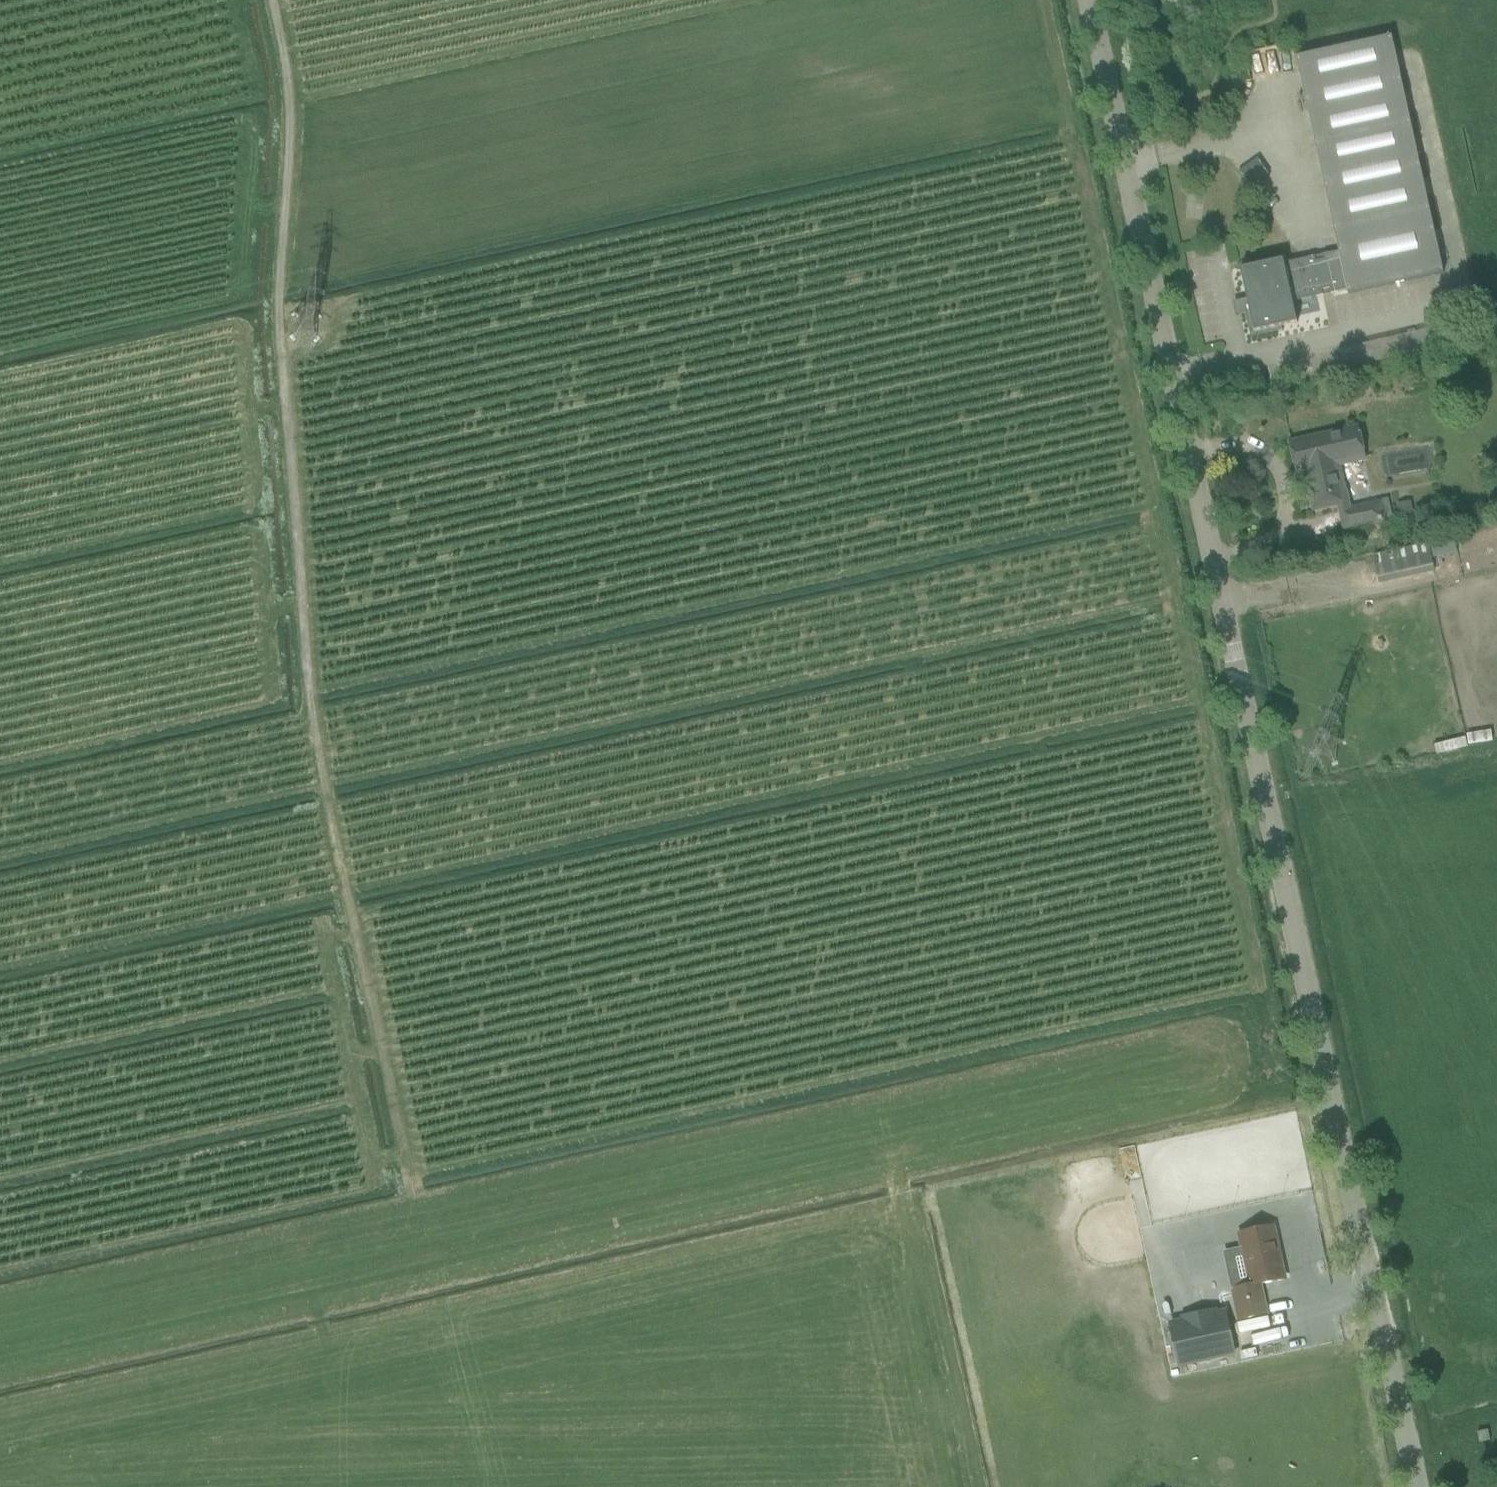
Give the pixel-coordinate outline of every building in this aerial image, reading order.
[(1283,259),(1240,269),(1247,299),(1243,300),(1245,312),(1251,338),(1283,331),(1282,326),(1298,322),(1293,301),(1323,294),(1322,289),(1330,287),(1331,293),(1348,289),(1348,293),(1444,271),(1390,35),(1295,57),(1339,250),(1322,253),(1324,259),(1316,261),(1315,255),(1284,262),(1283,259)] [(1349,510),(1345,491),(1338,463),(1364,458),(1357,428),(1319,436),(1290,443),(1295,462),(1296,462),(1298,471),(1307,469),(1312,492),(1309,493),(1313,510),(1339,504),(1344,528),(1364,524),(1382,519),(1378,503),(1349,510)] [(1456,552),(1454,539),(1430,544),(1433,557),(1456,552)] [(1429,544),(1373,556),(1379,584),(1435,572),(1429,544)] [(1059,1195),(1130,1177),(1124,1153),(1053,1171),(1059,1195)] [(1242,1247),(1224,1251),(1232,1290),(1239,1319),(1253,1316),(1266,1314),(1260,1284),(1284,1279),(1284,1277),(1282,1278),(1275,1244),(1277,1244),(1273,1227),(1239,1235),(1242,1247)] [(1234,1354),(1231,1339),(1225,1312),(1170,1324),(1176,1351),(1179,1366),(1234,1354)] [(1490,1440),(1488,1430),(1477,1432),(1479,1442),(1490,1440)]
